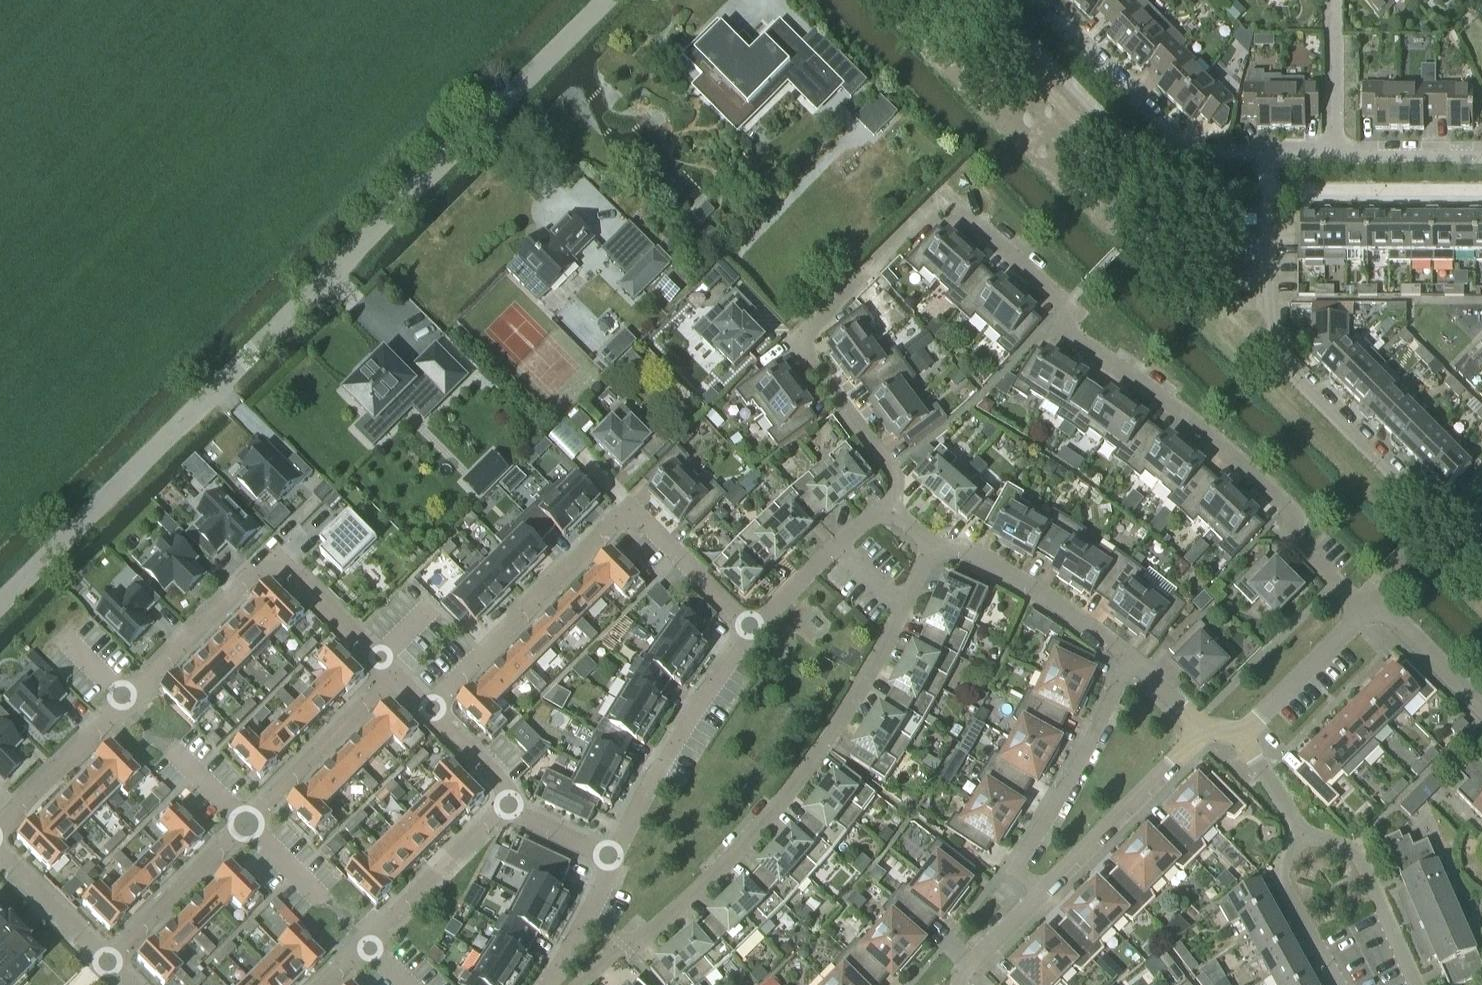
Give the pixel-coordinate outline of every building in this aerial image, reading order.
[(1074,4),(1090,21),(1099,13),(1107,21),(1128,0),(1077,0),(1074,4)] [(1161,18),(1143,0),(1128,0),(1107,21),(1116,30),(1107,38),(1124,55),(1161,18)] [(1392,0),(1359,0),(1379,20),(1390,9),(1386,6),(1392,0)] [(1236,1),(1225,11),(1237,23),(1247,13),(1236,1)] [(1158,72),(1182,48),(1187,44),(1161,18),(1124,55),(1141,72),(1150,64),(1158,72)] [(751,54),(718,21),(683,56),(704,78),(697,85),(742,130),(789,83),(818,113),(843,88),(780,24),(751,54)] [(1254,46),(1264,46),(1264,36),(1254,36),(1254,46)] [(1175,106),(1204,77),(1188,61),(1191,58),(1182,48),(1158,72),(1167,81),(1158,89),(1175,106)] [(1257,130),(1281,130),(1281,89),(1282,79),(1280,79),(1280,76),(1263,76),(1263,72),(1250,73),(1246,85),(1244,85),(1244,118),(1257,118),(1257,130)] [(1204,77),(1175,106),(1192,123),(1200,115),(1210,124),(1233,100),(1223,90),(1220,93),(1204,77)] [(1281,89),(1281,130),(1305,130),(1305,118),(1319,118),(1319,85),(1304,85),(1304,79),(1282,79),(1281,89)] [(1400,130),(1400,90),(1377,90),(1377,85),(1363,85),(1363,118),(1376,118),(1376,130),(1400,130)] [(1436,118),(1436,85),(1422,85),(1422,90),(1400,90),(1400,130),(1424,130),(1424,118),(1436,118)] [(1436,85),(1436,118),(1448,119),(1448,130),(1473,130),(1473,126),(1478,126),(1478,114),(1473,114),(1473,90),(1449,90),(1449,85),(1436,85)] [(856,119),(874,137),(895,116),(877,98),(856,119)] [(705,205),(691,218),(700,226),(713,213),(705,205)] [(1298,262),(1324,262),(1324,210),(1319,210),(1316,213),(1316,216),(1302,216),(1302,251),(1298,251),(1298,262)] [(1346,252),(1346,216),(1333,216),(1333,213),(1330,210),(1324,210),(1324,262),(1346,262),(1346,252)] [(1346,216),(1346,252),(1347,252),(1347,262),(1364,262),(1364,253),(1368,253),(1368,210),(1362,210),(1359,213),(1359,216),(1346,216)] [(1389,253),(1389,217),(1377,216),(1377,213),(1373,210),(1368,210),(1368,253),(1389,253)] [(1432,263),(1432,210),(1427,210),(1424,214),(1424,217),(1411,217),(1411,263),(1432,263)] [(1454,253),(1454,217),(1441,217),(1441,214),(1438,210),(1432,210),(1432,263),(1454,263),(1454,253)] [(1454,253),(1475,253),(1476,253),(1476,210),(1470,210),(1467,214),(1467,217),(1454,217),(1454,253)] [(522,256),(519,259),(519,260),(508,271),(526,289),(537,277),(550,290),(576,264),(572,260),(594,238),(571,216),(549,237),(545,233),(533,245),(530,245),(523,252),(522,256)] [(1411,263),(1411,217),(1389,217),(1389,253),(1389,263),(1411,263)] [(630,221),(619,232),(646,259),(655,250),(657,249),(630,221)] [(701,241),(706,246),(717,236),(707,227),(701,234),(701,241)] [(937,282),(969,246),(959,236),(957,239),(950,233),(944,240),(935,231),(906,263),(919,275),(924,270),(937,282)] [(958,310),(987,278),(978,270),(984,263),(977,257),(979,255),(969,246),(937,282),(950,293),(945,298),(958,310)] [(635,299),(661,274),(673,262),(658,247),(657,249),(655,250),(646,259),(621,285),(635,299)] [(741,280),(723,261),(712,271),(731,290),(741,280)] [(889,271),(882,278),(891,287),(898,281),(889,271)] [(1008,285),(1002,279),(996,286),(987,278),(958,310),(971,321),(976,316),(989,328),(1021,292),(1010,283),(1008,285)] [(1324,296),(1324,287),(1315,287),(1315,296),(1324,296)] [(1324,287),(1324,296),(1334,296),(1334,287),(1324,287)] [(1358,287),(1358,296),(1368,296),(1368,287),(1358,287)] [(1368,287),(1368,296),(1377,297),(1377,287),(1368,287)] [(1401,287),(1401,297),(1411,297),(1411,287),(1401,287)] [(1411,287),(1411,297),(1420,297),(1420,287),(1411,287)] [(1445,287),(1444,297),(1454,297),(1454,287),(1445,287)] [(1454,287),(1454,297),(1464,297),(1464,287),(1454,287)] [(736,292),(717,311),(706,321),(714,329),(703,339),(715,351),(717,349),(735,368),(764,340),(746,322),(756,312),(736,292)] [(1021,292),(989,328),(1002,340),(997,345),(1010,357),(1039,325),(1030,317),(1036,310),(1029,304),(1031,302),(1021,292)] [(865,308),(874,302),(867,293),(858,299),(865,308)] [(1315,304),(1312,304),(1312,317),(1337,317),(1337,304),(1315,304)] [(1396,305),(1396,314),(1406,314),(1406,304),(1396,305)] [(1387,314),(1396,314),(1396,305),(1387,305),(1387,314)] [(841,369),(879,340),(869,326),(874,322),(864,308),(829,333),(837,343),(829,349),(835,356),(832,358),(841,369)] [(1323,367),(1349,342),(1348,341),(1348,317),(1337,317),(1312,317),(1312,356),(1323,367)] [(1388,333),(1397,325),(1389,317),(1380,325),(1388,333)] [(927,329),(935,336),(943,327),(935,320),(927,329)] [(601,355),(613,367),(638,342),(626,330),(601,355)] [(1406,345),(1413,339),(1406,332),(1399,339),(1406,345)] [(871,389),(906,364),(895,350),(890,354),(879,340),(841,369),(849,380),(851,378),(857,385),(864,380),(871,389)] [(1372,349),(1371,350),(1376,355),(1385,345),(1380,340),(1373,348),(1372,349)] [(1349,342),(1323,367),(1332,376),(1330,378),(1330,383),(1334,387),(1364,357),(1349,342)] [(1480,357),(1481,355),(1481,345),(1480,343),(1473,350),(1480,357)] [(358,379),(345,392),(369,417),(355,430),(373,448),(388,433),(378,422),(416,385),(437,406),(466,377),(436,346),(431,350),(415,366),(415,367),(407,375),(385,352),(380,357),(372,365),(371,364),(357,378),(358,379)] [(1421,361),(1428,354),(1422,347),(1415,354),(1421,361)] [(924,350),(911,360),(920,373),(933,363),(924,350)] [(1371,350),(1364,357),(1334,387),(1337,391),(1342,391),(1344,389),(1353,398),(1379,372),(1386,365),(1376,355),(1371,350)] [(1473,364),(1480,357),(1473,350),(1467,357),(1473,364)] [(632,352),(621,364),(638,382),(650,370),(632,352)] [(1045,402),(1071,361),(1059,354),(1058,356),(1050,352),(1045,359),(1035,353),(1012,389),(1027,398),(1031,393),(1045,402)] [(1428,354),(1421,361),(1428,367),(1435,361),(1428,354)] [(1071,426),(1095,391),(1084,384),(1089,376),(1081,371),(1083,368),(1071,361),(1045,402),(1060,411),(1057,417),(1071,426)] [(882,425),(921,396),(910,382),(916,378),(906,364),(871,389),(878,399),(871,405),(876,411),(873,413),(882,425)] [(763,416),(802,387),(793,375),(791,377),(786,370),(778,376),(771,366),(737,391),(747,406),(753,402),(763,416)] [(957,386),(966,378),(958,370),(958,369),(949,378),(957,386)] [(1364,418),(1394,388),(1379,372),(1353,398),(1362,407),(1360,409),(1360,414),(1364,418)] [(485,377),(481,382),(491,392),(496,387),(485,377)] [(1445,384),(1452,391),(1459,384),(1452,378),(1445,384)] [(1459,398),(1466,391),(1459,384),(1452,391),(1459,398)] [(802,387),(763,416),(774,430),(768,434),(779,448),(813,422),(806,412),(813,407),(808,400),(810,398),(802,387)] [(701,399),(708,407),(720,396),(712,388),(701,399)] [(1384,428),(1409,403),(1394,388),(1364,418),(1368,422),(1373,421),(1375,419),(1384,428)] [(1103,441),(1132,402),(1120,394),(1119,396),(1112,391),(1106,399),(1095,391),(1071,426),(1085,436),(1089,431),(1103,441)] [(921,396),(882,425),(891,436),(893,434),(898,441),(906,436),(913,446),(947,420),(937,406),(931,410),(921,396)] [(986,400),(980,410),(990,416),(996,406),(986,400)] [(1128,467),(1154,433),(1143,425),(1148,418),(1141,413),(1143,410),(1132,402),(1103,441),(1118,452),(1114,457),(1128,467)] [(1395,448),(1425,418),(1409,403),(1384,428),(1393,437),(1391,440),(1391,444),(1395,448)] [(651,461),(671,441),(652,422),(642,432),(634,423),(636,421),(624,409),(612,421),(613,423),(595,441),(623,469),(641,452),(651,461)] [(581,411),(571,421),(579,429),(589,420),(581,411)] [(1440,434),(1440,433),(1425,418),(1395,448),(1398,452),(1403,452),(1405,450),(1414,459),(1440,434)] [(990,440),(1001,430),(990,423),(982,431),(990,440)] [(1425,479),(1455,449),(1461,443),(1446,428),(1440,433),(1440,434),(1414,459),(1423,468),(1421,470),(1421,475),(1425,479)] [(1159,484),(1190,447),(1179,438),(1177,441),(1170,435),(1164,442),(1154,433),(1128,467),(1141,478),(1145,473),(1159,484)] [(685,446),(693,438),(689,434),(681,442),(685,446)] [(735,446),(743,440),(739,434),(730,440),(735,446)] [(812,442),(807,435),(799,441),(804,448),(812,442)] [(819,466),(846,500),(858,490),(857,489),(872,476),(847,444),(819,466)] [(246,471),(238,480),(258,500),(266,491),(278,503),(300,481),(303,483),(313,474),(296,456),(287,465),(268,445),(244,469),(246,471)] [(663,510),(697,476),(685,463),(690,459),(677,446),(647,476),(655,485),(649,491),(655,498),(653,500),(663,510)] [(928,492),(940,502),(977,459),(977,458),(968,469),(941,446),(914,477),(930,490),(928,492)] [(1065,447),(1058,458),(1061,460),(1078,471),(1085,460),(1065,447)] [(1181,512),(1210,480),(1199,471),(1205,464),(1198,458),(1200,456),(1190,447),(1159,484),(1172,495),(1168,501),(1181,512)] [(1455,449),(1425,479),(1429,483),(1434,483),(1436,480),(1446,490),(1471,465),(1455,449)] [(494,451),(464,481),(480,498),(510,467),(494,451)] [(533,452),(525,460),(531,467),(540,458),(533,452)] [(196,455),(182,468),(184,470),(204,490),(217,477),(218,477),(211,470),(197,456),(196,455)] [(977,459),(940,502),(951,512),(953,510),(968,524),(995,493),(979,478),(988,468),(977,459)] [(1058,467),(1048,461),(1043,470),(1052,476),(1058,467)] [(834,510),(846,500),(819,466),(791,489),(818,520),(833,508),(834,510)] [(518,467),(501,484),(512,495),(528,478),(518,467)] [(1065,479),(1068,473),(1059,468),(1054,477),(1060,480),(1065,479)] [(761,469),(754,474),(752,476),(738,485),(748,495),(756,487),(753,484),(756,481),(762,476),(761,469)] [(553,489),(584,520),(594,510),(593,508),(600,501),(574,474),(568,480),(566,477),(555,488),(553,489)] [(697,476),(663,510),(672,520),(675,517),(681,524),(687,517),(696,526),(727,496),(720,490),(714,484),(709,488),(697,476)] [(1211,531),(1244,496),(1234,486),(1232,488),(1226,482),(1219,489),(1210,480),(1181,512),(1193,524),(1198,519),(1211,531)] [(729,481),(720,490),(727,496),(735,487),(729,481)] [(333,490),(325,482),(314,492),(322,501),(333,490)] [(541,501),(526,515),(548,536),(557,527),(565,536),(572,529),(574,530),(584,520),(553,489),(555,488),(551,484),(538,497),(541,501)] [(735,487),(727,496),(725,498),(735,508),(748,495),(738,485),(735,487)] [(1000,544),(1012,551),(1036,509),(1020,500),(1024,494),(1008,485),(987,523),(998,529),(994,537),(1001,541),(1000,544)] [(804,534),(818,520),(791,489),(764,514),(794,546),(805,535),(804,534)] [(193,527),(186,535),(210,559),(217,552),(227,542),(237,552),(258,530),(220,492),(210,503),(200,513),(203,517),(202,517),(203,518),(193,527)] [(343,500),(335,492),(324,503),(332,511),(343,500)] [(1244,496),(1211,531),(1224,543),(1219,548),(1232,560),(1261,529),(1252,520),(1259,514),(1252,508),(1254,506),(1244,496)] [(1126,505),(1123,509),(1131,515),(1137,507),(1133,504),(1126,505)] [(714,515),(722,522),(729,515),(721,508),(714,515)] [(1165,508),(1148,529),(1159,538),(1176,517),(1165,508)] [(1048,557),(1071,521),(1054,511),(1051,517),(1036,509),(1012,551),(1024,558),(1025,555),(1033,559),(1038,551),(1048,557)] [(1076,512),(1071,521),(1079,526),(1082,522),(1080,514),(1076,512)] [(472,513),(463,522),(469,528),(478,520),(472,513)] [(351,514),(322,543),(327,548),(322,554),(326,558),(343,576),(365,554),(378,541),(372,536),(358,521),(351,514)] [(783,556),(794,546),(764,514),(738,539),(767,568),(781,555),(783,556)] [(496,538),(503,546),(503,545),(531,573),(541,562),(540,561),(547,554),(539,545),(548,536),(526,515),(511,529),(509,526),(496,538)] [(722,523),(715,516),(708,523),(712,527),(718,527),(722,523)] [(1070,587),(1097,547),(1083,537),(1087,531),(1071,521),(1048,557),(1058,564),(1053,572),(1060,577),(1059,579),(1070,587)] [(1140,526),(1133,535),(1143,542),(1150,533),(1140,526)] [(1166,530),(1159,538),(1167,545),(1171,540),(1170,533),(1166,530)] [(197,559),(176,538),(171,542),(170,541),(158,553),(160,554),(145,569),(166,591),(174,582),(186,594),(204,575),(193,564),(197,559)] [(754,582),(767,568),(738,539),(713,566),(745,596),(755,584),(754,582)] [(451,543),(442,551),(448,558),(457,549),(451,543)] [(485,561),(513,588),(519,581),(521,583),(531,573),(503,545),(503,546),(492,556),(494,559),(490,563),(486,559),(485,561)] [(1106,596),(1131,562),(1116,551),(1112,557),(1097,547),(1070,587),(1082,595),(1084,592),(1091,597),(1096,589),(1106,596)] [(1197,556),(1192,552),(1185,560),(1193,567),(1197,562),(1197,556)] [(615,587),(619,591),(635,576),(614,553),(597,570),(598,571),(589,581),(605,597),(615,587)] [(1137,553),(1131,562),(1139,568),(1145,559),(1137,553)] [(1276,614),(1302,589),(1281,568),(1279,571),(1265,557),(1234,587),(1253,606),(1260,598),(1276,614)] [(1190,567),(1181,560),(1174,569),(1179,573),(1185,572),(1190,567)] [(466,576),(497,606),(507,596),(506,595),(513,588),(485,561),(481,565),(479,563),(466,576)] [(1126,627),(1156,590),(1142,579),(1146,573),(1139,568),(1131,562),(1106,596),(1116,604),(1110,611),(1117,616),(1115,619),(1126,627)] [(487,617),(497,606),(466,576),(454,587),(456,589),(441,605),(460,624),(470,614),(478,623),(485,615),(487,617)] [(619,591),(623,596),(634,586),(641,593),(647,587),(635,576),(619,591)] [(942,594),(935,607),(975,625),(989,593),(952,576),(944,594),(942,594)] [(109,603),(98,614),(131,646),(152,625),(142,615),(159,598),(141,580),(131,590),(124,597),(120,593),(109,604),(109,603)] [(580,631),(583,634),(590,628),(583,620),(594,609),(605,597),(589,581),(577,592),(563,606),(579,622),(575,626),(576,627),(580,631)] [(257,600),(289,633),(305,617),(272,584),(257,600)] [(623,596),(631,603),(641,593),(634,586),(623,596)] [(1156,590),(1126,627),(1137,636),(1139,634),(1146,639),(1152,632),(1161,640),(1188,606),(1174,595),(1170,600),(1156,590)] [(1205,593),(1193,605),(1202,614),(1214,602),(1205,593)] [(288,633),(289,633),(257,600),(256,601),(257,602),(243,617),(268,642),(283,628),(288,633)] [(708,625),(718,615),(704,602),(694,611),(708,625)] [(557,612),(538,632),(555,648),(574,629),(576,627),(575,626),(579,622),(563,606),(557,612)] [(960,658),(975,625),(935,607),(929,621),(931,622),(923,640),(960,658)] [(671,621),(657,640),(696,667),(709,648),(702,643),(695,638),(703,628),(679,609),(670,621),(671,621)] [(1055,625),(1035,612),(1027,625),(1037,631),(1047,638),(1051,632),(1059,637),(1063,631),(1055,625)] [(268,643),(268,642),(243,617),(227,632),(256,661),(272,646),(268,643)] [(1211,647),(1218,640),(1200,621),(1169,651),(1184,666),(1181,668),(1201,689),(1227,664),(1211,647)] [(583,634),(592,643),(599,636),(590,628),(583,634)] [(256,662),(256,661),(227,632),(212,647),(237,673),(252,658),(256,662)] [(555,648),(538,632),(518,651),(512,657),(528,673),(524,677),(525,678),(532,686),(540,678),(533,670),(535,668),(555,648)] [(600,644),(610,653),(617,647),(607,637),(600,644)] [(1047,677),(1087,696),(1093,682),(1090,680),(1094,672),(1086,669),(1091,657),(1052,639),(1046,653),(1054,661),(1047,677)] [(643,657),(636,669),(661,686),(667,676),(675,681),(682,686),(696,667),(657,640),(644,658),(643,657)] [(942,690),(960,658),(923,640),(913,657),(912,656),(904,670),(942,690)] [(318,646),(313,641),(305,649),(310,654),(318,646)] [(322,666),(326,671),(342,654),(338,650),(331,644),(325,649),(332,656),(322,666)] [(198,663),(222,688),(237,673),(212,647),(197,662),(198,663)] [(310,654),(305,649),(297,657),(302,662),(310,654)] [(325,649),(315,659),(322,666),(332,656),(325,649)] [(346,692),(348,694),(364,677),(342,654),(326,671),(330,675),(320,685),(337,701),(346,692)] [(498,671),(487,683),(503,699),(515,688),(525,678),(524,677),(528,673),(512,657),(498,671)] [(587,657),(573,671),(584,682),(598,668),(587,657)] [(995,667),(996,665),(988,661),(983,670),(992,675),(992,673),(995,667)] [(181,676),(180,676),(212,708),(212,707),(210,705),(225,690),(222,688),(197,662),(182,677),(181,676)] [(45,665),(38,672),(48,681),(55,675),(45,665)] [(1376,683),(1403,710),(1418,695),(1426,704),(1437,693),(1410,666),(1400,675),(1393,668),(1384,678),(1382,676),(1376,683)] [(629,681),(617,701),(657,725),(669,705),(662,701),(654,696),(661,686),(636,669),(628,681),(629,681)] [(928,716),(942,690),(904,670),(897,683),(899,684),(889,701),(925,722),(928,716)] [(288,676),(282,671),(274,680),(279,685),(288,676)] [(13,688),(3,698),(42,737),(63,716),(54,706),(63,697),(48,681),(38,672),(29,681),(28,680),(27,680),(24,677),(14,688),(13,688)] [(196,724),(212,708),(180,676),(164,692),(196,724)] [(1080,709),(1087,696),(1047,677),(1039,692),(1028,690),(1021,704),(1059,724),(1065,712),(1073,716),(1077,708),(1080,709)] [(541,694),(548,686),(540,678),(532,686),(541,694)] [(274,680),(266,687),(271,693),(279,685),(274,680)] [(503,699),(487,683),(478,691),(477,690),(460,706),(482,729),(498,713),(493,709),(503,699)] [(1388,725),(1403,710),(1376,683),(1369,689),(1371,691),(1362,699),(1388,725)] [(311,727),(337,701),(320,685),(299,706),(291,698),(284,705),(292,713),(295,710),(311,727)] [(276,697),(284,705),(291,698),(283,690),(276,697)] [(549,703),(560,710),(567,699),(556,692),(549,703)] [(1372,741),(1388,725),(1362,699),(1353,708),(1352,707),(1345,713),(1372,741)] [(604,719),(597,732),(624,747),(630,736),(637,741),(645,745),(657,725),(617,701),(605,720),(604,719)] [(905,753),(925,722),(889,701),(879,718),(877,717),(869,729),(905,753)] [(257,707),(252,702),(244,710),(249,715),(257,707)] [(1053,736),(1059,724),(1021,704),(1014,718),(1021,726),(1013,741),(1052,763),(1059,749),(1057,748),(1061,740),(1053,736)] [(416,728),(393,705),(376,722),(378,723),(368,733),(385,749),(394,740),(399,744),(416,728)] [(975,720),(983,724),(989,713),(981,708),(975,720)] [(244,710),(236,718),(241,723),(249,715),(244,710)] [(295,710),(292,713),(278,727),(270,736),(286,752),(311,727),(295,710)] [(502,717),(498,713),(482,729),(493,740),(499,735),(491,727),(502,717)] [(1380,748),(1372,741),(1345,713),(1339,720),(1340,721),(1331,730),(1364,763),(1380,748)] [(935,728),(939,722),(928,716),(925,722),(935,728)] [(499,735),(509,725),(502,717),(491,727),(499,735)] [(4,782),(23,763),(14,754),(24,744),(18,738),(23,733),(8,718),(1,726),(0,725),(0,778),(4,782)] [(1452,730),(1458,737),(1469,726),(1462,719),(1452,730)] [(977,734),(983,724),(975,720),(969,730),(977,734)] [(416,728),(399,744),(403,748),(413,738),(420,745),(426,739),(419,732),(420,732),(416,728)] [(527,729),(515,741),(527,753),(539,741),(527,729)] [(886,783),(905,753),(869,729),(860,742),(862,744),(851,761),(886,783)] [(251,737),(244,730),(234,740),(241,747),(251,737)] [(1348,779),(1364,763),(1331,730),(1322,738),(1321,737),(1315,744),(1342,771),(1348,779)] [(591,744),(581,765),(623,786),(634,765),(626,761),(618,757),(624,747),(597,732),(590,744),(591,744)] [(385,749),(368,733),(343,758),(360,774),(356,777),(364,785),(371,779),(363,771),(385,749)] [(221,742),(213,734),(208,739),(216,747),(221,742)] [(251,736),(251,737),(241,747),(234,740),(228,746),(235,753),(239,757),(255,741),(251,736)] [(255,741),(239,757),(261,780),(278,763),(276,762),(286,752),(270,736),(260,745),(255,741)] [(413,738),(403,748),(410,755),(420,745),(413,738)] [(1044,776),(1052,763),(1013,741),(1005,756),(994,754),(986,767),(1023,789),(1029,777),(1037,782),(1042,775),(1044,776)] [(522,761),(531,770),(552,749),(539,743),(522,761)] [(1327,786),(1342,771),(1315,744),(1308,750),(1309,751),(1300,761),(1307,768),(1298,777),(1329,809),(1339,798),(1327,786)] [(94,762),(128,796),(144,780),(110,746),(94,762)] [(1432,749),(1422,760),(1428,766),(1439,756),(1432,749)] [(430,757),(424,751),(415,760),(421,766),(430,757)] [(1471,753),(1460,765),(1465,770),(1460,775),(1468,783),(1457,793),(1481,819),(1481,764),(1471,753)] [(360,774),(343,758),(317,783),(334,800),(356,777),(360,774)] [(415,760),(407,768),(413,774),(421,766),(415,760)] [(1411,770),(1418,777),(1428,766),(1422,760),(1411,770)] [(127,797),(128,796),(94,762),(93,763),(95,764),(80,779),(105,804),(120,790),(127,797)] [(453,765),(437,781),(469,813),(485,798),(453,765)] [(566,794),(592,806),(596,799),(604,803),(612,807),(623,786),(581,765),(572,782),(566,794)] [(1015,800),(1023,789),(986,767),(978,780),(985,789),(976,803),(1013,827),(1021,814),(1018,813),(1023,806),(1015,800)] [(821,797),(856,823),(877,795),(845,770),(832,786),(831,785),(821,797)] [(955,776),(945,770),(939,779),(949,785),(955,776)] [(596,808),(592,806),(566,794),(572,782),(548,771),(541,784),(549,788),(542,802),(589,824),(596,808)] [(1415,791),(1426,802),(1441,787),(1430,776),(1415,791)] [(1181,794),(1213,826),(1224,815),(1235,820),(1246,809),(1216,777),(1206,786),(1200,780),(1192,787),(1190,785),(1181,794)] [(90,819),(105,804),(80,779),(65,794),(90,819)] [(371,779),(364,785),(372,793),(379,787),(371,779)] [(1391,790),(1398,797),(1409,786),(1402,779),(1391,790)] [(469,813),(437,781),(436,781),(437,782),(422,797),(452,827),(467,813),(468,814),(469,813)] [(399,788),(394,782),(386,790),(391,796),(399,788)] [(334,800),(317,783),(308,793),(306,792),(290,808),(312,831),(329,814),(324,810),(334,800)] [(161,785),(152,795),(160,803),(170,794),(161,785)] [(386,790),(377,799),(382,805),(391,796),(386,790)] [(1387,808),(1398,797),(1391,790),(1380,801),(1387,808)] [(903,803),(908,806),(913,805),(917,800),(916,794),(911,791),(905,792),(902,797),(903,803)] [(1411,817),(1426,802),(1415,791),(1400,806),(1411,817)] [(75,835),(90,819),(65,794),(49,809),(75,835)] [(1201,838),(1213,826),(1181,794),(1172,803),(1174,805),(1166,813),(1173,820),(1164,828),(1195,860),(1206,848),(1201,838)] [(140,807),(148,815),(160,803),(152,795),(140,807)] [(452,827),(422,797),(422,798),(426,802),(411,817),(437,843),(452,827)] [(833,852),(856,823),(821,797),(812,809),(814,810),(802,826),(833,852)] [(1004,840),(1013,827),(976,803),(967,817),(955,815),(947,828),(982,851),(989,841),(997,846),(1002,838),(1004,840)] [(170,818),(159,828),(159,829),(163,833),(179,816),(175,812),(175,813),(168,806),(163,811),(170,818)] [(67,857),(82,842),(75,835),(49,809),(35,824),(33,822),(33,823),(67,857)] [(142,811),(134,819),(139,824),(147,816),(142,811)] [(163,811),(152,822),(159,828),(170,818),(163,811)] [(368,818),(363,813),(354,821),(359,827),(368,818)] [(333,818),(329,814),(312,831),(316,835),(317,834),(323,841),(329,836),(322,829),(332,819),(333,818)] [(202,839),(179,816),(163,833),(168,837),(158,847),(175,863),(184,854),(185,855),(202,839)] [(437,843),(411,817),(396,832),(422,858),(437,843)] [(339,825),(332,819),(322,829),(329,836),(339,825)] [(354,821),(346,829),(352,834),(359,827),(354,821)] [(66,858),(67,857),(33,823),(16,839),(49,871),(64,856),(66,858)] [(809,879),(833,852),(802,826),(789,840),(787,839),(777,850),(809,879)] [(879,837),(887,843),(894,833),(886,828),(879,837)] [(1184,871),(1195,860),(1164,828),(1155,837),(1149,830),(1141,838),(1139,836),(1130,845),(1162,877),(1173,866),(1184,871)] [(125,838),(120,832),(111,841),(117,847),(125,838)] [(422,858),(396,832),(381,847),(407,873),(422,858)] [(1413,927),(1457,908),(1428,841),(1414,847),(1410,837),(1403,840),(1400,833),(1385,840),(1407,889),(1398,893),(1413,927)] [(924,876),(959,903),(968,891),(966,889),(971,882),(964,876),(972,866),(938,840),(928,853),(934,863),(924,876)] [(103,849),(108,855),(117,847),(111,841),(103,849)] [(505,865),(529,876),(535,865),(560,877),(564,879),(572,863),(525,841),(518,855),(511,852),(510,853),(505,865)] [(1150,889),(1162,877),(1130,845),(1121,854),(1123,856),(1115,864),(1122,870),(1113,879),(1144,910),(1155,899),(1150,889)] [(127,861),(121,868),(129,876),(133,872),(149,888),(175,863),(158,847),(135,870),(127,861)] [(407,873),(381,847),(366,862),(365,861),(364,861),(393,890),(393,889),(392,888),(407,873)] [(327,848),(322,853),(330,861),(335,856),(327,848)] [(501,849),(496,861),(505,865),(510,853),(501,849)] [(785,906),(809,879),(777,850),(767,862),(768,863),(755,878),(785,906)] [(127,861),(119,853),(113,860),(121,868),(127,861)] [(393,890),(364,861),(348,877),(377,906),(393,890)] [(95,869),(89,863),(81,871),(86,877),(95,869)] [(529,876),(518,896),(560,918),(571,897),(563,893),(555,889),(560,877),(535,865),(529,876)] [(215,885),(206,894),(222,911),(232,902),(236,906),(253,890),(230,867),(214,884),(215,885)] [(877,867),(869,877),(879,886),(888,875),(877,867)] [(75,877),(84,886),(89,880),(86,877),(81,871),(75,877)] [(149,888),(133,872),(129,876),(108,897),(124,914),(149,888)] [(1233,883),(1225,875),(1219,881),(1228,889),(1233,883)] [(950,915),(959,903),(924,876),(914,889),(903,885),(894,898),(927,925),(935,914),(942,920),(948,913),(950,915)] [(759,932),(785,906),(755,878),(741,892),(740,890),(729,901),(759,932)] [(1133,922),(1144,910),(1113,879),(1104,888),(1097,881),(1090,889),(1088,887),(1079,896),(1111,928),(1122,916),(1133,922)] [(125,915),(124,914),(108,897),(99,888),(98,889),(89,880),(84,886),(92,895),(82,905),(109,932),(125,915)] [(882,890),(873,883),(866,891),(875,898),(882,890)] [(1240,920),(1271,903),(1260,883),(1229,900),(1220,907),(1230,927),(1240,920)] [(258,907),(263,901),(257,894),(253,890),(236,906),(240,910),(241,910),(251,900),(258,907)] [(866,908),(856,891),(845,903),(856,914),(866,908)] [(206,894),(181,920),(197,936),(193,941),(201,949),(207,942),(199,934),(222,911),(206,894)] [(507,915),(500,926),(527,942),(533,931),(541,935),(549,939),(560,918),(518,896),(508,915),(507,915)] [(1071,921),(1062,930),(1093,961),(1104,950),(1103,946),(1116,933),(1111,928),(1079,896),(1070,904),(1072,907),(1064,914),(1071,921)] [(478,906),(466,898),(463,903),(475,911),(478,906)] [(918,935),(927,925),(894,898),(883,909),(889,920),(878,932),(911,961),(921,950),(919,948),(925,941),(918,935)] [(251,900),(241,910),(247,917),(258,907),(251,900)] [(270,905),(278,913),(283,908),(275,900),(270,905)] [(733,957),(759,932),(729,901),(718,911),(719,913),(705,927),(733,957)] [(1251,939),(1282,922),(1271,903),(1240,920),(1230,927),(1231,927),(1241,921),(1251,939)] [(814,914),(805,906),(797,915),(806,923),(814,914)] [(1413,927),(1428,961),(1436,957),(1449,984),(1463,984),(1481,976),(1481,964),(1457,908),(1413,927)] [(1179,917),(1165,932),(1175,942),(1192,929),(1179,917)] [(0,918),(0,984),(11,984),(19,977),(22,979),(41,960),(25,943),(28,940),(8,921),(5,923),(0,918)] [(197,936),(181,920),(155,945),(172,961),(193,941),(197,936)] [(253,922),(245,931),(250,936),(258,927),(253,922)] [(1261,958),(1292,940),(1282,922),(1251,939),(1261,958)] [(494,938),(482,956),(522,983),(535,963),(527,958),(520,953),(527,942),(500,926),(494,938)] [(705,981),(733,957),(705,927),(691,939),(689,938),(677,948),(705,981)] [(277,946),(278,947),(306,975),(322,959),(293,930),(277,946)] [(1082,972),(1093,961),(1062,930),(1053,939),(1046,932),(1039,940),(1037,937),(1028,946),(1060,979),(1071,967),(1082,972)] [(901,972),(911,961),(878,932),(867,944),(856,940),(846,952),(877,981),(886,971),(893,977),(899,970),(901,972)] [(1272,977),(1303,959),(1292,940),(1261,958),(1272,977)] [(207,942),(201,949),(209,957),(215,950),(207,942)] [(778,951),(786,959),(794,951),(787,943),(778,951)] [(1146,949),(1151,955),(1158,950),(1153,943),(1146,949)] [(1182,961),(1190,955),(1180,943),(1173,949),(1182,961)] [(189,980),(180,971),(180,970),(172,961),(155,945),(154,944),(137,960),(162,984),(166,984),(174,977),(183,984),(184,984),(189,980)] [(236,950),(231,944),(222,953),(228,958),(236,950)] [(1060,979),(1028,946),(1019,955),(1021,957),(1013,965),(1020,972),(1011,981),(1015,984),(1053,984),(1060,979)] [(264,964),(286,984),(294,984),(304,975),(306,976),(307,975),(306,975),(278,947),(278,948),(279,949),(264,964)] [(801,951),(797,954),(805,962),(809,957),(809,951),(805,947),(801,951)] [(705,981),(677,948),(666,957),(667,959),(652,972),(663,984),(700,984),(705,981)] [(877,981),(846,952),(835,963),(840,973),(828,984),(873,984),(877,981)] [(222,953),(214,961),(219,966),(228,958),(222,953)] [(1159,959),(1168,971),(1175,965),(1166,954),(1159,959)] [(1190,955),(1182,961),(1191,973),(1199,967),(1190,955)] [(522,983),(482,956),(470,975),(470,974),(461,984),(520,984),(522,983)] [(1313,978),(1303,959),(1272,977),(1276,984),(1301,984),(1313,978)] [(264,964),(249,979),(255,984),(286,984),(264,964)] [(1105,973),(1113,981),(1122,972),(1115,964),(1105,973)] [(1177,983),(1185,978),(1175,965),(1168,971),(1177,983)] [(752,976),(759,983),(769,975),(761,967),(752,976)] [(200,974),(192,983),(194,984),(201,984),(206,980),(200,974)] [(1204,974),(1197,980),(1201,984),(1213,984),(1204,974)]
